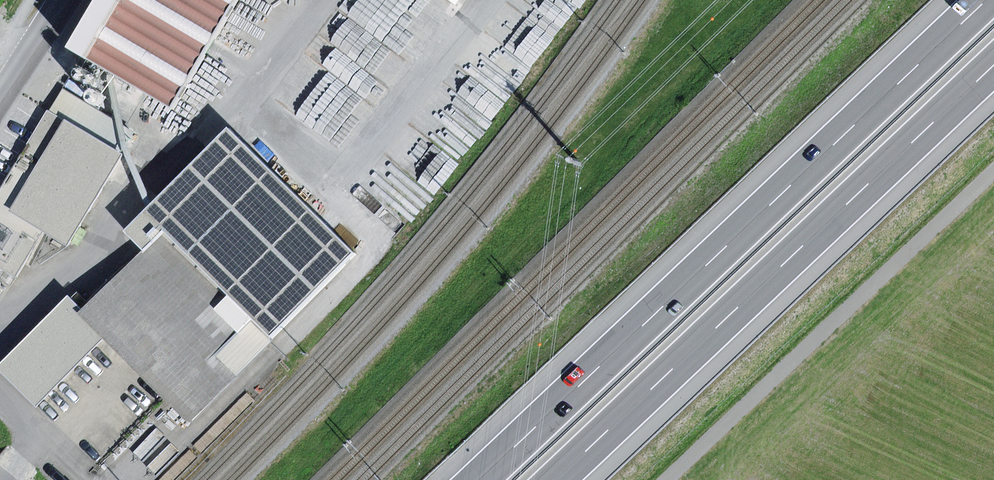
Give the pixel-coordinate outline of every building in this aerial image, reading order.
[(66,51),(173,112),(238,0),(95,0),(66,51)] [(77,80),(79,80),(81,80),(83,79),(84,78),(85,76),(85,75),(85,73),(84,71),(83,70),(81,69),(79,69),(78,70),(76,70),(75,72),(74,74),(74,76),(75,77),(76,79),(77,80)] [(89,87),(91,87),(93,87),(94,86),(96,85),(97,83),(97,81),(97,80),(96,78),(94,77),(93,76),(91,76),(89,76),(88,77),(86,79),(86,80),(86,82),(86,84),(87,86),(89,87)] [(0,190),(0,265),(18,276),(44,232),(67,245),(121,154),(81,131),(94,108),(61,89),(0,190)] [(90,102),(92,104),(94,105),(96,105),(98,104),(100,103),(102,101),(103,99),(103,96),(102,94),(100,92),(98,91),(96,91),(93,91),(91,92),(90,94),(89,96),(88,98),(89,100),(90,102)] [(134,131),(94,108),(81,131),(121,154),(134,131)] [(123,232),(146,254),(164,236),(268,339),(353,253),(226,128),(123,232)] [(146,254),(83,317),(104,338),(187,420),(268,339),(164,236),(146,254)] [(104,338),(83,317),(67,301),(0,368),(0,371),(36,406),(104,338)]
